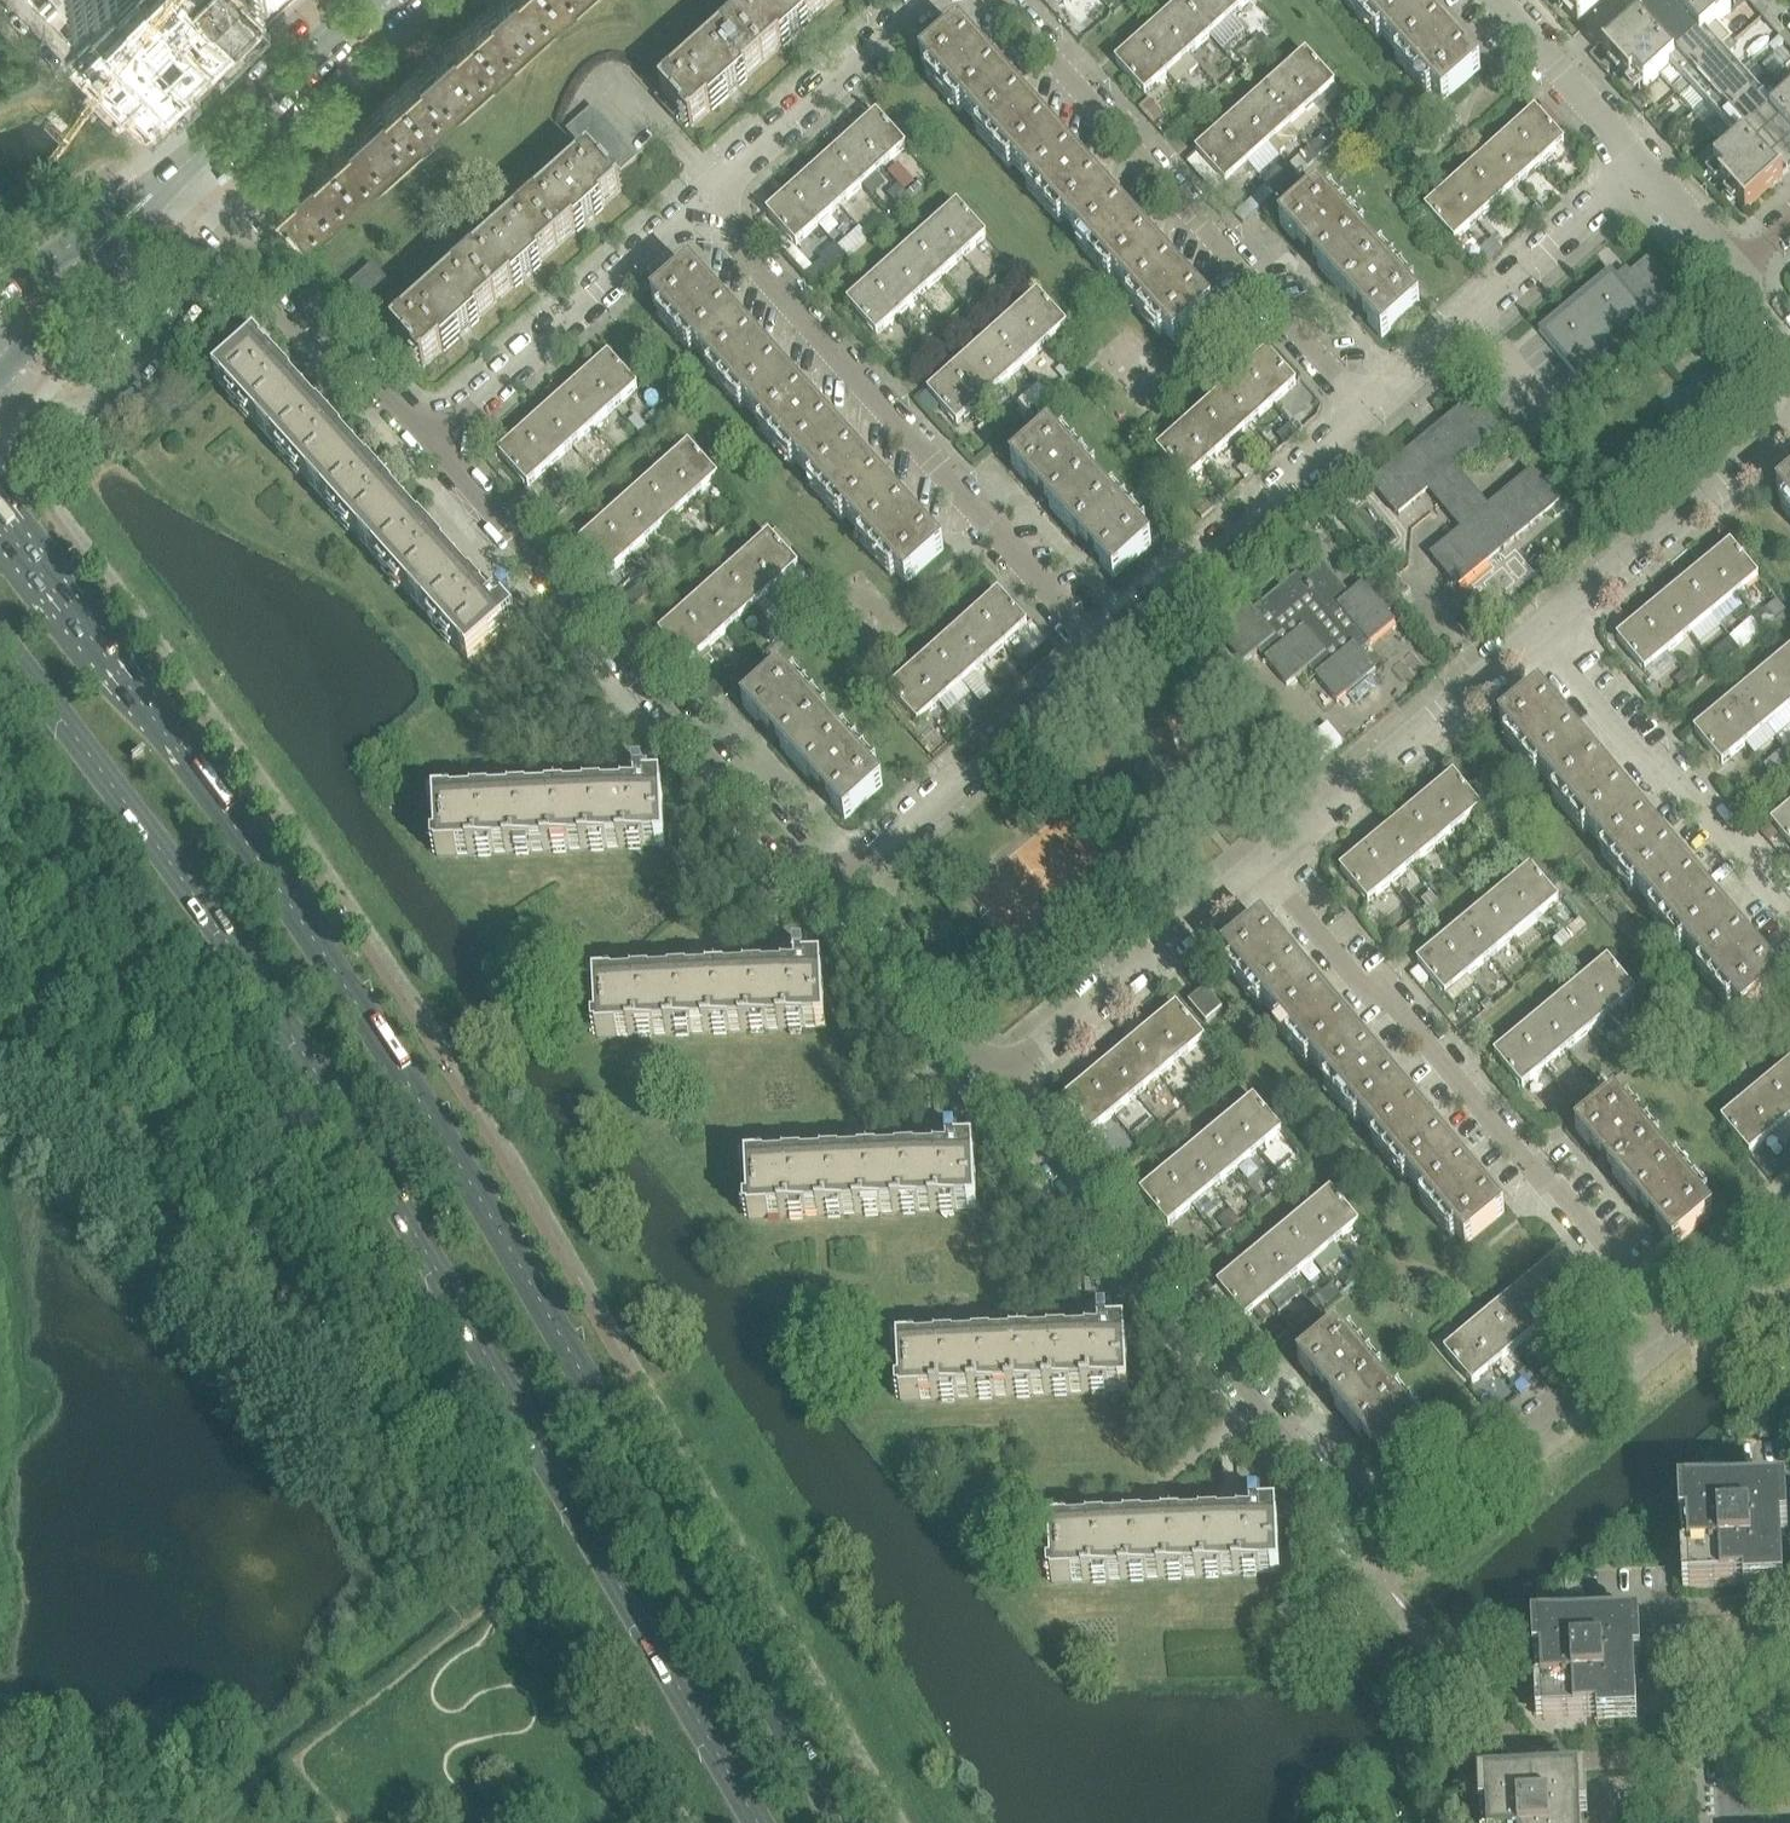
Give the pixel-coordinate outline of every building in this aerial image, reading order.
[(145,13),(158,0),(132,0),(145,13)] [(552,10),(562,0),(494,0),(470,22),(500,56),(552,10)] [(800,32),(800,31),(826,8),(819,0),(765,0),(733,29),(763,64),(789,40),(790,41),(800,32)] [(1216,0),(1187,0),(1182,5),(1211,37),(1232,17),(1216,0)] [(1232,17),(1252,0),(1216,0),(1232,17)] [(1429,14),(1417,0),(1415,0),(1412,3),(1410,0),(1348,0),(1391,48),(1429,14)] [(1569,5),(1564,10),(1578,25),(1579,24),(1605,0),(1564,0),(1569,5)] [(1670,66),(1698,41),(1705,35),(1731,11),(1721,0),(1663,0),(1605,53),(1604,52),(1603,53),(1612,63),(1617,59),(1626,69),(1621,73),(1629,82),(1634,78),(1644,89),(1670,66)] [(1211,37),(1182,5),(1160,24),(1189,56),(1211,37)] [(1442,105),(1480,71),(1466,55),(1463,58),(1449,44),(1439,32),(1442,28),(1429,14),(1391,48),(1442,105)] [(429,120),(489,66),(500,56),(470,22),(444,45),(443,44),(438,49),(433,54),(433,55),(398,86),(429,120)] [(1189,56),(1160,24),(1138,44),(1167,76),(1189,56)] [(728,97),(733,92),(738,87),(763,64),(733,29),(661,94),(662,95),(683,119),(690,126),(689,127),(691,129),(727,96),(728,97)] [(972,121),(1010,86),(997,72),(993,75),(984,64),(970,49),(973,45),(959,30),(921,64),(972,121)] [(1271,44),(1262,35),(1255,41),(1264,51),(1271,44)] [(1723,54),(1719,50),(1705,35),(1698,41),(1670,66),(1684,81),(1673,91),(1680,100),(1691,90),(1687,85),(1723,54)] [(1740,73),(1726,58),(1737,48),(1730,40),(1719,50),(1723,54),(1687,85),(1691,90),(1705,105),(1740,73)] [(1167,76),(1138,44),(1116,64),(1145,96),(1167,76)] [(1335,87),(1306,55),(1284,75),(1313,107),(1335,87)] [(1722,124),(1758,93),(1754,89),(1740,73),(1705,105),(1719,120),(1708,130),(1715,138),(1726,129),(1722,124)] [(1313,107),(1284,75),(1262,95),(1291,127),(1313,107)] [(1775,112),(1761,97),(1772,87),(1765,79),(1754,89),(1758,93),(1722,124),(1726,129),(1740,144),(1775,112)] [(358,184),(418,130),(429,120),(398,86),(364,117),(363,116),(353,125),(352,126),(353,127),(327,150),(358,184)] [(1023,177),(1061,143),(1048,128),(1044,131),(1020,104),(1023,101),(1010,86),(972,121),(1023,177)] [(683,119),(662,95),(656,100),(678,124),(683,119)] [(1291,127),(1262,95),(1240,114),(1269,146),(1291,127)] [(1650,103),(1643,95),(1635,102),(1643,110),(1650,103)] [(1775,112),(1740,144),(1714,167),(1724,178),(1719,183),(1727,192),(1732,187),(1742,198),(1737,202),(1745,212),(1789,172),(1789,99),(1775,112)] [(1163,114),(1151,101),(1143,108),(1155,121),(1163,114)] [(578,145),(603,124),(591,111),(567,133),(578,145)] [(1564,145),(1535,113),(1513,132),(1542,164),(1564,145)] [(1269,146),(1240,114),(1219,133),(1247,165),(1269,146)] [(906,148),(877,116),(855,137),(884,168),(906,148)] [(590,158),(614,136),(603,124),(578,145),(590,158)] [(1341,139),(1333,131),(1328,136),(1336,144),(1341,139)] [(1542,164),(1513,132),(1492,152),(1520,184),(1542,164)] [(1247,165),(1219,133),(1197,153),(1225,185),(1247,165)] [(602,171),(625,150),(614,136),(590,158),(602,171)] [(884,168),(855,137),(833,156),(862,188),(884,168)] [(1328,150),(1318,140),(1310,148),(1308,149),(1318,159),(1328,150)] [(1073,233),(1111,199),(1098,184),(1094,188),(1070,161),(1074,157),(1061,143),(1023,177),(1073,233)] [(304,232),(347,193),(358,184),(327,150),(302,173),(301,172),(300,173),(290,182),(291,182),(271,200),(272,202),(274,200),(290,217),(291,217),(304,232)] [(612,183),(636,162),(625,150),(602,171),(612,183)] [(1520,184),(1492,152),(1470,171),(1499,203),(1520,184)] [(862,188),(833,156),(812,175),(841,207),(862,188)] [(594,216),(621,191),(620,190),(619,191),(612,183),(602,171),(590,158),(526,215),(557,249),(583,225),(584,226),(593,218),(595,216),(594,216)] [(1499,203),(1470,171),(1448,190),(1477,223),(1499,203)] [(841,207),(812,175),(790,195),(819,227),(841,207)] [(911,200),(902,190),(894,197),(903,207),(911,200)] [(1477,223),(1448,190),(1426,211),(1455,243),(1477,223)] [(1370,250),(1328,204),(1318,193),(1280,227),(1294,242),(1298,239),(1322,266),(1318,269),(1331,284),(1349,267),(1370,250)] [(819,227),(790,195),(768,215),(797,247),(819,227)] [(1123,288),(1161,254),(1148,240),(1144,243),(1136,234),(1120,217),(1124,213),(1111,199),(1073,233),(1123,288)] [(986,238),(957,206),(936,226),(965,258),(986,238)] [(1537,206),(1532,211),(1539,217),(1544,213),(1537,206)] [(532,271),(557,249),(526,215),(465,270),(496,304),(521,281),(522,282),(533,272),(532,271)] [(965,258),(936,226),(914,245),(934,267),(943,277),(965,258)] [(848,241),(841,233),(833,240),(840,248),(848,241)] [(1503,250),(1492,239),(1477,253),(1488,264),(1502,251),(1503,250)] [(943,277),(934,267),(914,245),(893,264),(921,297),(943,277)] [(1420,306),(1410,295),(1370,250),(1349,267),(1331,284),(1344,298),(1348,295),(1357,304),(1372,321),(1368,325),(1382,340),(1420,306)] [(834,263),(823,251),(805,267),(817,280),(834,263)] [(1212,311),(1198,296),(1194,299),(1179,282),(1171,273),(1174,269),(1161,254),(1123,288),(1174,345),(1212,311)] [(1611,272),(1539,332),(1540,334),(1577,378),(1581,375),(1596,393),(1669,333),(1663,325),(1686,306),(1648,261),(1631,275),(1633,278),(1623,286),(1620,284),(1616,279),(1611,272)] [(921,297),(893,264),(872,283),(900,315),(921,297)] [(365,305),(388,284),(373,268),(350,288),(365,305)] [(470,327),(496,304),(465,270),(393,334),(406,349),(406,350),(422,368),(421,368),(423,369),(459,337),(460,337),(461,336),(470,328),(470,327)] [(704,361),(742,327),(729,313),(725,316),(701,289),(705,286),(691,270),(653,304),(704,361)] [(981,295),(990,287),(983,279),(974,287),(981,295)] [(900,315),(872,283),(848,304),(877,336),(900,315)] [(1067,328),(1038,296),(1016,315),(1045,347),(1067,328)] [(1045,347),(1016,315),(994,335),(1023,367),(1045,347)] [(154,326),(146,318),(133,331),(142,339),(154,326)] [(754,417),(792,383),(779,368),(775,372),(767,363),(751,345),(755,342),(742,327),(704,361),(754,417)] [(934,341),(928,334),(923,339),(929,345),(934,341)] [(484,599),(383,485),(270,359),(275,355),(257,335),(247,344),(251,348),(215,381),(452,644),(467,662),(469,664),(505,631),(504,629),(513,621),(515,622),(516,621),(514,620),(522,613),(512,601),(506,595),(498,602),(490,593),(484,599)] [(1023,367),(994,335),(972,355),(1001,387),(1023,367)] [(1296,385),(1267,353),(1245,373),(1274,405),(1296,385)] [(1001,387),(972,355),(951,374),(980,406),(1001,387)] [(638,389),(609,357),(586,377),(616,409),(638,389)] [(1274,405),(1245,373),(1224,392),(1252,425),(1274,405)] [(980,406),(951,374),(929,394),(957,426),(980,406)] [(616,409),(586,377),(565,396),(594,428),(616,409)] [(805,473),(843,439),(830,425),(826,428),(810,411),(802,402),(806,398),(792,383),(754,417),(805,473)] [(1252,425),(1224,392),(1202,412),(1231,444),(1252,425)] [(594,428),(565,396),(543,416),(572,448),(594,428)] [(1490,511),(1466,483),(1453,468),(1499,431),(1474,402),(1373,486),(1375,489),(1397,516),(1429,489),(1464,532),(1432,558),(1457,587),(1558,503),(1534,474),(1490,511)] [(1028,417),(1021,410),(1016,414),(1024,422),(1028,417)] [(1231,444),(1202,412),(1180,431),(1209,463),(1231,444)] [(572,448),(543,416),(522,435),(551,467),(572,448)] [(1209,463),(1180,431),(1158,451),(1187,484),(1209,463)] [(1063,524),(1101,490),(1050,433),(1012,468),(1026,483),(1030,480),(1054,506),(1050,510),(1063,524)] [(551,467),(522,435),(499,455),(528,488),(551,467)] [(855,529),(893,495),(880,481),(876,484),(861,467),(852,457),(856,454),(843,439),(805,473),(855,529)] [(718,479),(689,447),(668,466),(696,498),(718,479)] [(696,498),(668,466),(645,486),(675,518),(696,498)] [(1777,495),(1789,510),(1789,484),(1777,495)] [(675,518),(645,486),(624,505),(653,537),(675,518)] [(564,512),(578,499),(568,489),(554,501),(564,512)] [(1114,581),(1152,547),(1101,490),(1063,524),(1076,539),(1080,535),(1104,562),(1100,566),(1114,581)] [(906,586),(944,552),(930,536),(926,540),(902,513),(906,510),(893,495),(855,529),(906,586)] [(1217,506),(1208,496),(1196,506),(1206,517),(1217,506)] [(653,537),(624,505),(603,524),(632,556),(653,537)] [(632,556),(603,524),(580,545),(609,577),(632,556)] [(798,568),(769,537),(748,556),(776,588),(798,568)] [(1758,579),(1730,546),(1707,565),(1735,598),(1758,579)] [(776,588),(748,556),(726,575),(755,607),(776,588)] [(1398,576),(1387,562),(1374,575),(1383,588),(1398,576)] [(1361,653),(1388,630),(1396,624),(1363,586),(1340,605),(1311,571),(1319,564),(1317,563),(1298,579),(1301,583),(1293,589),(1287,583),(1253,612),(1243,599),(1211,626),(1243,665),(1258,653),(1287,687),(1309,669),(1337,704),(1376,671),(1361,653)] [(1735,598),(1707,565),(1685,584),(1712,617),(1735,598)] [(755,607),(726,575),(705,594),(734,627),(755,607)] [(1712,617),(1685,584),(1662,603),(1690,636),(1712,617)] [(734,627),(705,594),(683,614),(712,646),(734,627)] [(1027,626),(999,594),(976,614),(1005,646),(1027,626)] [(1775,602),(1766,609),(1775,620),(1784,613),(1786,611),(1777,600),(1775,602)] [(810,610),(803,602),(797,607),(804,615),(810,610)] [(1690,636),(1662,603),(1640,621),(1668,654),(1690,636)] [(712,646),(683,614),(660,635),(689,667),(712,646)] [(1005,646),(976,614),(955,634),(984,665),(1005,646)] [(1739,650),(1762,632),(1752,619),(1730,638),(1739,650)] [(1668,654),(1640,621),(1618,640),(1645,673),(1668,654)] [(789,632),(782,624),(774,630),(781,638),(789,632)] [(780,638),(774,631),(767,638),(773,645),(780,638)] [(984,665),(955,634),(933,653),(962,685),(984,665)] [(1717,668),(1739,650),(1730,638),(1708,657),(1717,668)] [(962,685),(933,653),(912,672),(941,704),(962,685)] [(1784,657),(1762,676),(1789,710),(1789,709),(1789,664),(1784,657)] [(1032,673),(1041,665),(1034,658),(1025,666),(1032,673)] [(941,704),(912,672),(889,692),(918,724),(941,704)] [(1682,672),(1673,680),(1681,690),(1690,682),(1682,672)] [(794,765),(832,731),(781,674),(743,709),(757,724),(761,721),(785,747),(781,751),(794,765)] [(1789,710),(1762,676),(1740,695),(1768,728),(1789,710)] [(1009,693),(1019,685),(1011,677),(1002,686),(1009,693)] [(1000,686),(991,695),(998,703),(1007,694),(1000,686)] [(1548,784),(1588,751),(1575,736),(1571,740),(1557,722),(1548,712),(1552,709),(1539,693),(1500,726),(1548,784)] [(998,703),(990,695),(980,704),(988,712),(998,703)] [(1768,728),(1740,695),(1717,714),(1745,747),(1768,728)] [(1745,747),(1717,714),(1695,732),(1722,766),(1745,747)] [(845,822),(883,788),(832,731),(794,765),(807,780),(811,777),(835,803),(831,807),(845,822)] [(1597,843),(1637,810),(1623,794),(1619,797),(1596,770),(1600,767),(1588,751),(1548,784),(1597,843)] [(1783,768),(1789,762),(1789,758),(1785,752),(1776,759),(1783,768)] [(665,848),(663,799),(660,799),(660,786),(662,786),(662,785),(645,785),(644,772),(647,772),(646,760),(623,761),(625,794),(452,802),(452,796),(429,797),(429,810),(435,810),(437,858),(642,849),(656,848),(665,848)] [(1481,810),(1454,777),(1430,796),(1458,829),(1481,810)] [(1458,829),(1430,796),(1408,815),(1435,848),(1458,829)] [(1646,901),(1685,868),(1672,852),(1668,856),(1660,846),(1645,828),(1649,825),(1637,810),(1597,843),(1646,901)] [(1772,825),(1789,847),(1789,810),(1772,825)] [(1435,848),(1408,815),(1386,833),(1413,866),(1435,848)] [(1413,866),(1386,833),(1363,852),(1391,885),(1413,866)] [(1391,885),(1363,852),(1341,871),(1368,904),(1391,885)] [(1693,958),(1733,925),(1720,910),(1716,913),(1693,886),(1697,882),(1685,868),(1646,901),(1693,958)] [(1558,902),(1531,869),(1508,888),(1535,922),(1558,902)] [(1535,922),(1508,888),(1485,907),(1512,941),(1535,922)] [(1512,941),(1485,907),(1463,926),(1490,959),(1512,941)] [(1295,970),(1282,956),(1272,943),(1276,940),(1262,924),(1223,956),(1274,1017),(1313,984),(1299,967),(1295,970)] [(1742,1016),(1781,984),(1768,968),(1764,971),(1741,943),(1745,940),(1733,925),(1693,958),(1742,1016)] [(1490,959),(1463,926),(1440,945),(1468,978),(1490,959)] [(825,1029),(823,980),(821,980),(820,968),(823,967),(822,966),(805,967),(804,954),(808,954),(807,942),(785,943),(786,967),(788,967),(788,969),(785,969),(785,976),(612,984),(612,977),(589,979),(589,992),(595,991),(597,1040),(816,1029),(816,1030),(825,1029)] [(1468,978),(1440,945),(1418,963),(1445,996),(1468,978)] [(1635,995),(1608,962),(1584,981),(1612,1014),(1635,995)] [(1411,976),(1421,987),(1430,979),(1421,968),(1411,976)] [(1612,1014),(1584,981),(1562,1000),(1590,1033),(1612,1014)] [(1343,1028),(1328,1010),(1320,1001),(1324,997),(1313,984),(1274,1017),(1321,1074),(1360,1041),(1347,1025),(1343,1028)] [(1223,1011),(1211,996),(1205,989),(1188,1003),(1206,1025),(1223,1011)] [(1481,1006),(1484,1011),(1491,1006),(1492,1005),(1488,1000),(1487,1001),(1481,1006)] [(1590,1033),(1562,1000),(1540,1018),(1567,1051),(1590,1033)] [(1204,1040),(1177,1008),(1153,1027),(1181,1060),(1204,1040)] [(1567,1051),(1540,1018),(1517,1037),(1545,1070),(1567,1051)] [(1181,1060),(1153,1027),(1131,1046),(1158,1079),(1181,1060)] [(1670,1036),(1664,1029),(1659,1034),(1664,1041),(1670,1036)] [(1545,1070),(1517,1037),(1495,1056),(1522,1089),(1545,1070)] [(1656,1047),(1648,1038),(1641,1045),(1649,1053),(1656,1047)] [(1391,1086),(1377,1069),(1368,1059),(1372,1056),(1360,1041),(1321,1074),(1370,1132),(1409,1099),(1395,1083),(1391,1086)] [(1158,1079),(1131,1046),(1108,1065),(1136,1098),(1158,1079)] [(1136,1098),(1108,1065),(1086,1083),(1113,1117),(1136,1098)] [(1789,1065),(1767,1084),(1789,1112),(1789,1066),(1789,1065)] [(1227,1075),(1219,1066),(1212,1072),(1220,1081),(1227,1075)] [(1610,1085),(1603,1077),(1595,1083),(1603,1092),(1610,1085)] [(1113,1117),(1086,1083),(1064,1102),(1091,1135),(1113,1117)] [(1602,1093),(1595,1084),(1587,1090),(1594,1099),(1602,1093)] [(1767,1084),(1745,1102),(1772,1136),(1789,1121),(1789,1112),(1767,1084)] [(1194,1102),(1186,1094),(1180,1100),(1187,1108),(1194,1102)] [(1439,1144),(1425,1126),(1416,1116),(1420,1113),(1409,1099),(1370,1132),(1417,1189),(1457,1157),(1443,1141),(1439,1144)] [(1281,1133),(1254,1100),(1231,1119),(1259,1152),(1281,1133)] [(1625,1191),(1664,1158),(1615,1100),(1576,1132),(1589,1148),(1593,1145),(1616,1173),(1612,1176),(1625,1191)] [(1772,1136),(1745,1102),(1722,1121),(1750,1155),(1772,1136)] [(1165,1127),(1173,1119),(1168,1114),(1160,1121),(1165,1127)] [(1153,1119),(1143,1126),(1152,1137),(1161,1129),(1153,1119)] [(1259,1152),(1231,1119),(1209,1138),(1236,1171),(1259,1152)] [(977,1211),(975,1162),(972,1162),(972,1149),(974,1149),(974,1148),(958,1148),(957,1138),(956,1138),(955,1124),(935,1126),(937,1158),(764,1165),(764,1159),(740,1160),(741,1173),(747,1173),(749,1221),(968,1211),(977,1211)] [(1236,1171),(1209,1138),(1187,1156),(1214,1189),(1236,1171)] [(1788,1154),(1779,1161),(1788,1172),(1789,1170),(1789,1157),(1788,1154)] [(1123,1166),(1114,1155),(1101,1165),(1111,1177),(1123,1166)] [(1214,1189),(1187,1156),(1164,1175),(1192,1208),(1214,1189)] [(1487,1202),(1472,1184),(1464,1174),(1468,1171),(1457,1157),(1417,1189),(1465,1247),(1505,1214),(1491,1198),(1487,1202)] [(1298,1171),(1296,1170),(1301,1165),(1295,1158),(1290,1163),(1277,1173),(1285,1182),(1298,1171)] [(1712,1217),(1703,1206),(1664,1158),(1625,1191),(1637,1206),(1641,1203),(1664,1230),(1660,1234),(1673,1250),(1712,1217)] [(1192,1208),(1164,1175),(1141,1194),(1169,1227),(1192,1208)] [(1278,1177),(1267,1187),(1273,1194),(1284,1184),(1278,1177)] [(1359,1225),(1331,1192),(1308,1211),(1336,1244),(1359,1225)] [(1262,1204),(1255,1195),(1247,1202),(1254,1210),(1262,1204)] [(1217,1222),(1226,1233),(1240,1221),(1230,1210),(1217,1222)] [(1336,1244),(1308,1211),(1286,1230),(1313,1263),(1336,1244)] [(1313,1263),(1286,1230),(1264,1249),(1291,1282),(1313,1263)] [(1194,1258),(1206,1248),(1200,1240),(1188,1250),(1194,1258)] [(1291,1282),(1264,1249),(1242,1267),(1269,1300),(1291,1282)] [(1585,1292),(1558,1259),(1535,1278),(1562,1311),(1585,1292)] [(1269,1300),(1242,1267),(1218,1287),(1246,1320),(1269,1300)] [(1562,1311),(1535,1278),(1512,1296),(1540,1330),(1562,1311)] [(1318,1314),(1340,1295),(1332,1285),(1310,1303),(1318,1314)] [(1540,1330),(1512,1296),(1490,1315),(1517,1348),(1540,1330)] [(1129,1393),(1126,1343),(1124,1344),(1123,1331),(1126,1331),(1125,1330),(1108,1331),(1107,1319),(1111,1319),(1110,1307),(1088,1308),(1089,1331),(1088,1331),(1088,1339),(916,1347),(915,1341),(892,1342),(893,1355),(898,1355),(901,1403),(1120,1393),(1129,1393)] [(1517,1348),(1490,1315),(1468,1333),(1495,1367),(1517,1348)] [(1347,1422),(1386,1390),(1337,1331),(1298,1364),(1312,1380),(1316,1377),(1338,1404),(1335,1407),(1347,1422)] [(1495,1367),(1468,1333),(1445,1353),(1472,1386),(1495,1367)] [(1539,1376),(1530,1365),(1518,1375),(1528,1386),(1539,1376)] [(1435,1448),(1426,1437),(1386,1390),(1347,1422),(1360,1437),(1364,1434),(1375,1448),(1386,1462),(1383,1465),(1396,1481),(1435,1448)] [(1280,1575),(1278,1525),(1275,1525),(1275,1513),(1277,1513),(1277,1511),(1260,1512),(1258,1488),(1238,1489),(1239,1515),(1239,1521),(1067,1529),(1067,1523),(1043,1524),(1044,1537),(1050,1537),(1052,1585),(1271,1575),(1280,1575)] [(1776,1554),(1775,1541),(1782,1541),(1779,1492),(1686,1497),(1690,1591),(1784,1586),(1782,1554),(1776,1554)] [(1630,1683),(1629,1670),(1635,1670),(1633,1621),(1539,1625),(1543,1719),(1637,1715),(1636,1683),(1630,1683)] [(1579,1775),(1485,1779),(1488,1822),(1581,1822),(1579,1775)]
